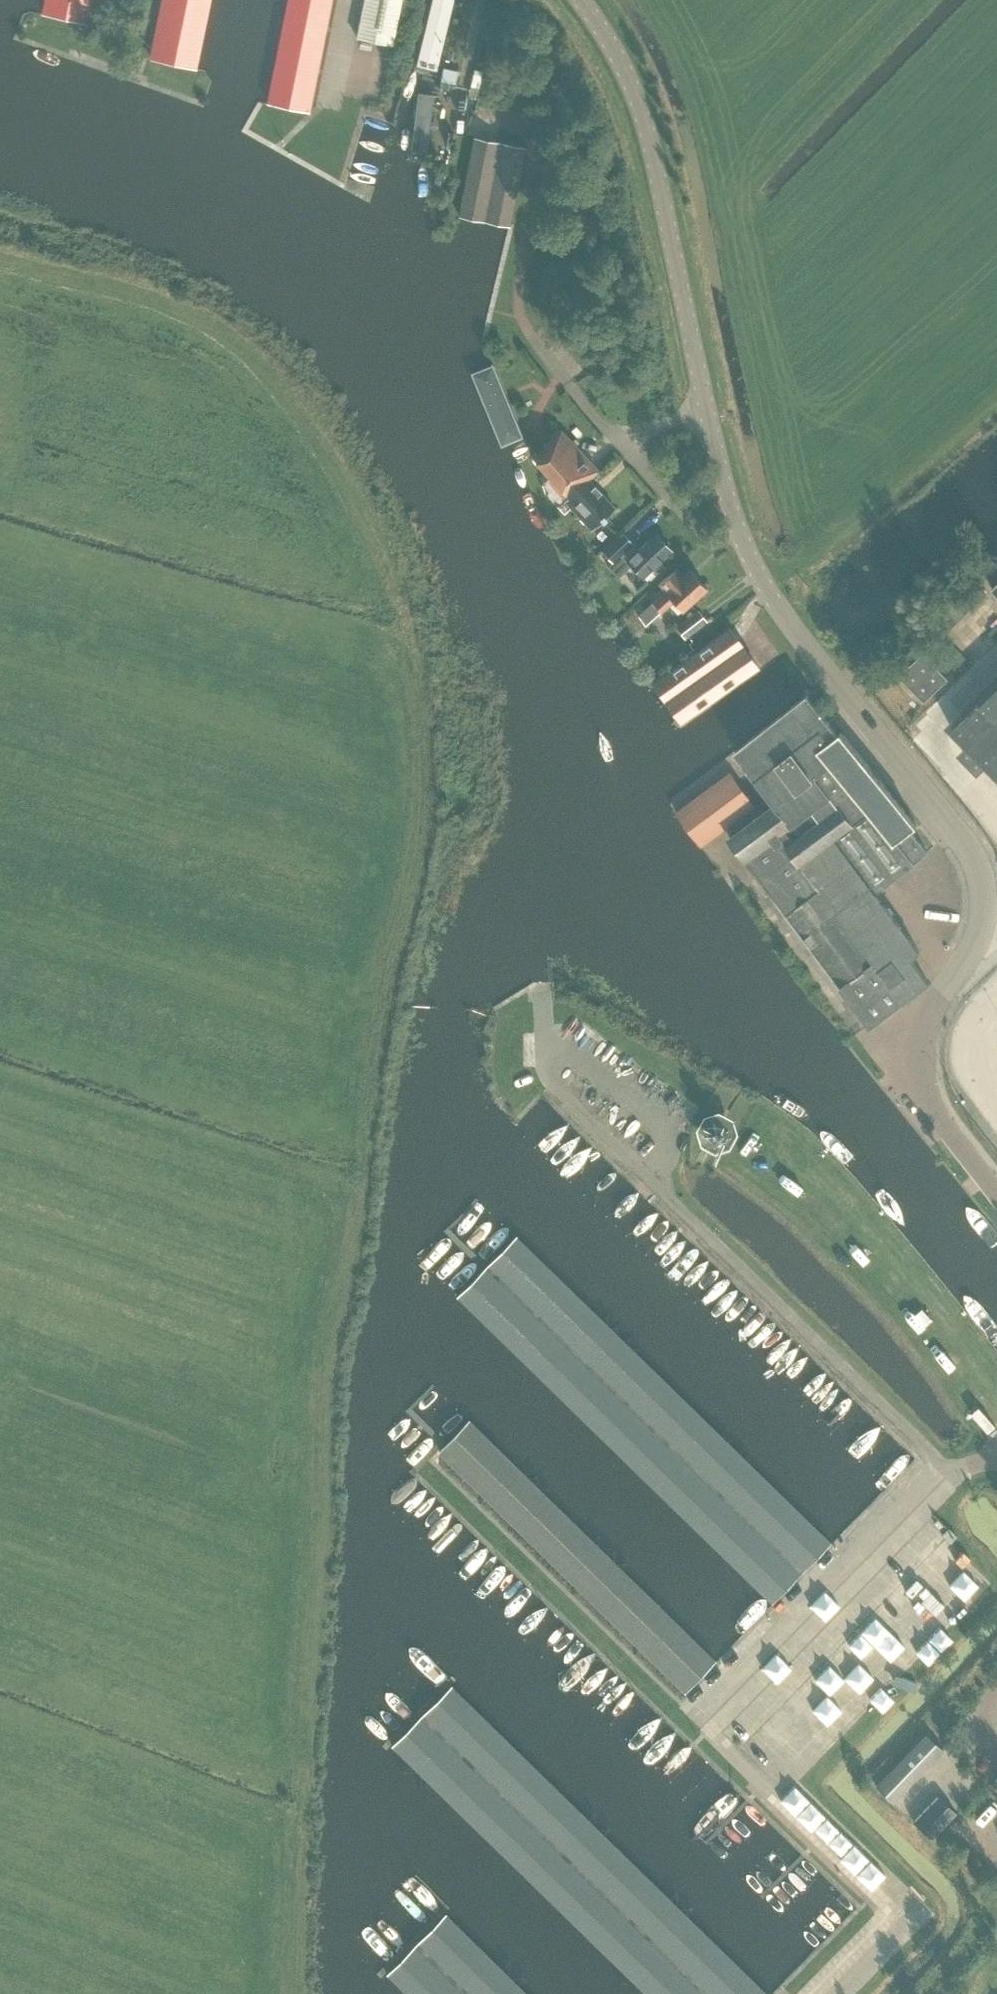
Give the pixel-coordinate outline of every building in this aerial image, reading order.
[(43,15),(85,23),(90,0),(46,0),(43,15)] [(153,44),(152,60),(193,69),(208,0),(163,0),(153,44)] [(268,104),(306,112),(329,0),(289,0),(268,104)] [(356,37),(392,44),(401,0),(364,0),(356,37)] [(422,48),(420,48),(418,65),(439,68),(453,0),(433,0),(422,48)] [(434,92),(419,90),(410,146),(427,149),(434,92)] [(378,132),(350,194),(379,207),(406,144),(378,132)] [(474,136),(458,216),(509,226),(525,146),(474,136)] [(522,434),(491,366),(470,375),(501,443),(522,434)] [(530,457),(537,464),(568,496),(563,500),(591,529),(615,507),(588,479),(597,470),(559,429),(530,457)] [(602,551),(612,562),(607,567),(617,577),(631,564),(643,576),(653,566),(658,571),(664,566),(660,561),(672,550),(656,532),(638,549),(623,532),(602,551)] [(672,600),(682,610),(706,588),(688,569),(681,576),(675,568),(659,583),(666,590),(637,617),(645,625),(672,600)] [(706,621),(698,610),(675,627),(684,639),(706,621)] [(680,722),(757,666),(729,628),(652,683),(680,722)] [(924,698),(945,677),(923,656),(924,654),(917,647),(893,670),(901,677),(902,676),(924,698)] [(954,727),(996,773),(996,686),(954,727)] [(929,851),(912,828),(918,824),(841,732),(838,734),(809,695),(735,750),(774,802),(726,837),(729,841),(730,840),(871,1025),(929,981),(911,957),(921,949),(877,891),(929,851)] [(730,771),(683,806),(675,812),(701,847),(756,806),(730,771)] [(720,1146),(730,1127),(712,1118),(702,1136),(720,1146)] [(772,1604),(831,1543),(516,1236),(457,1297),(772,1604)] [(687,1692),(716,1662),(468,1421),(438,1451),(687,1692)] [(450,1686),(392,1746),(646,1993),(767,1993),(450,1686)] [(875,1785),(893,1802),(943,1750),(926,1733),(875,1785)] [(955,1812),(938,1795),(913,1821),(930,1838),(955,1812)] [(445,1913),(386,1973),(407,1993),(527,1993),(445,1913)]
